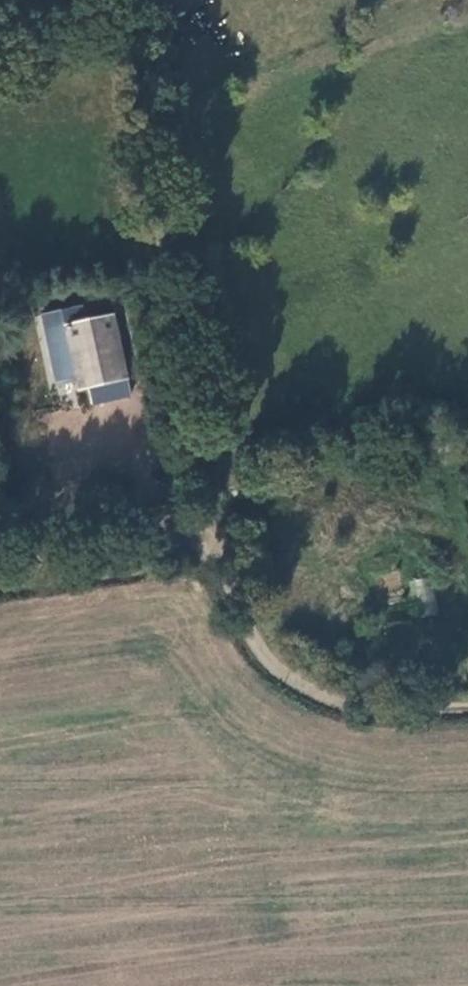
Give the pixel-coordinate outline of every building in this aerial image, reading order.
[(92,304),(44,315),(58,382),(108,372),(92,304)]
